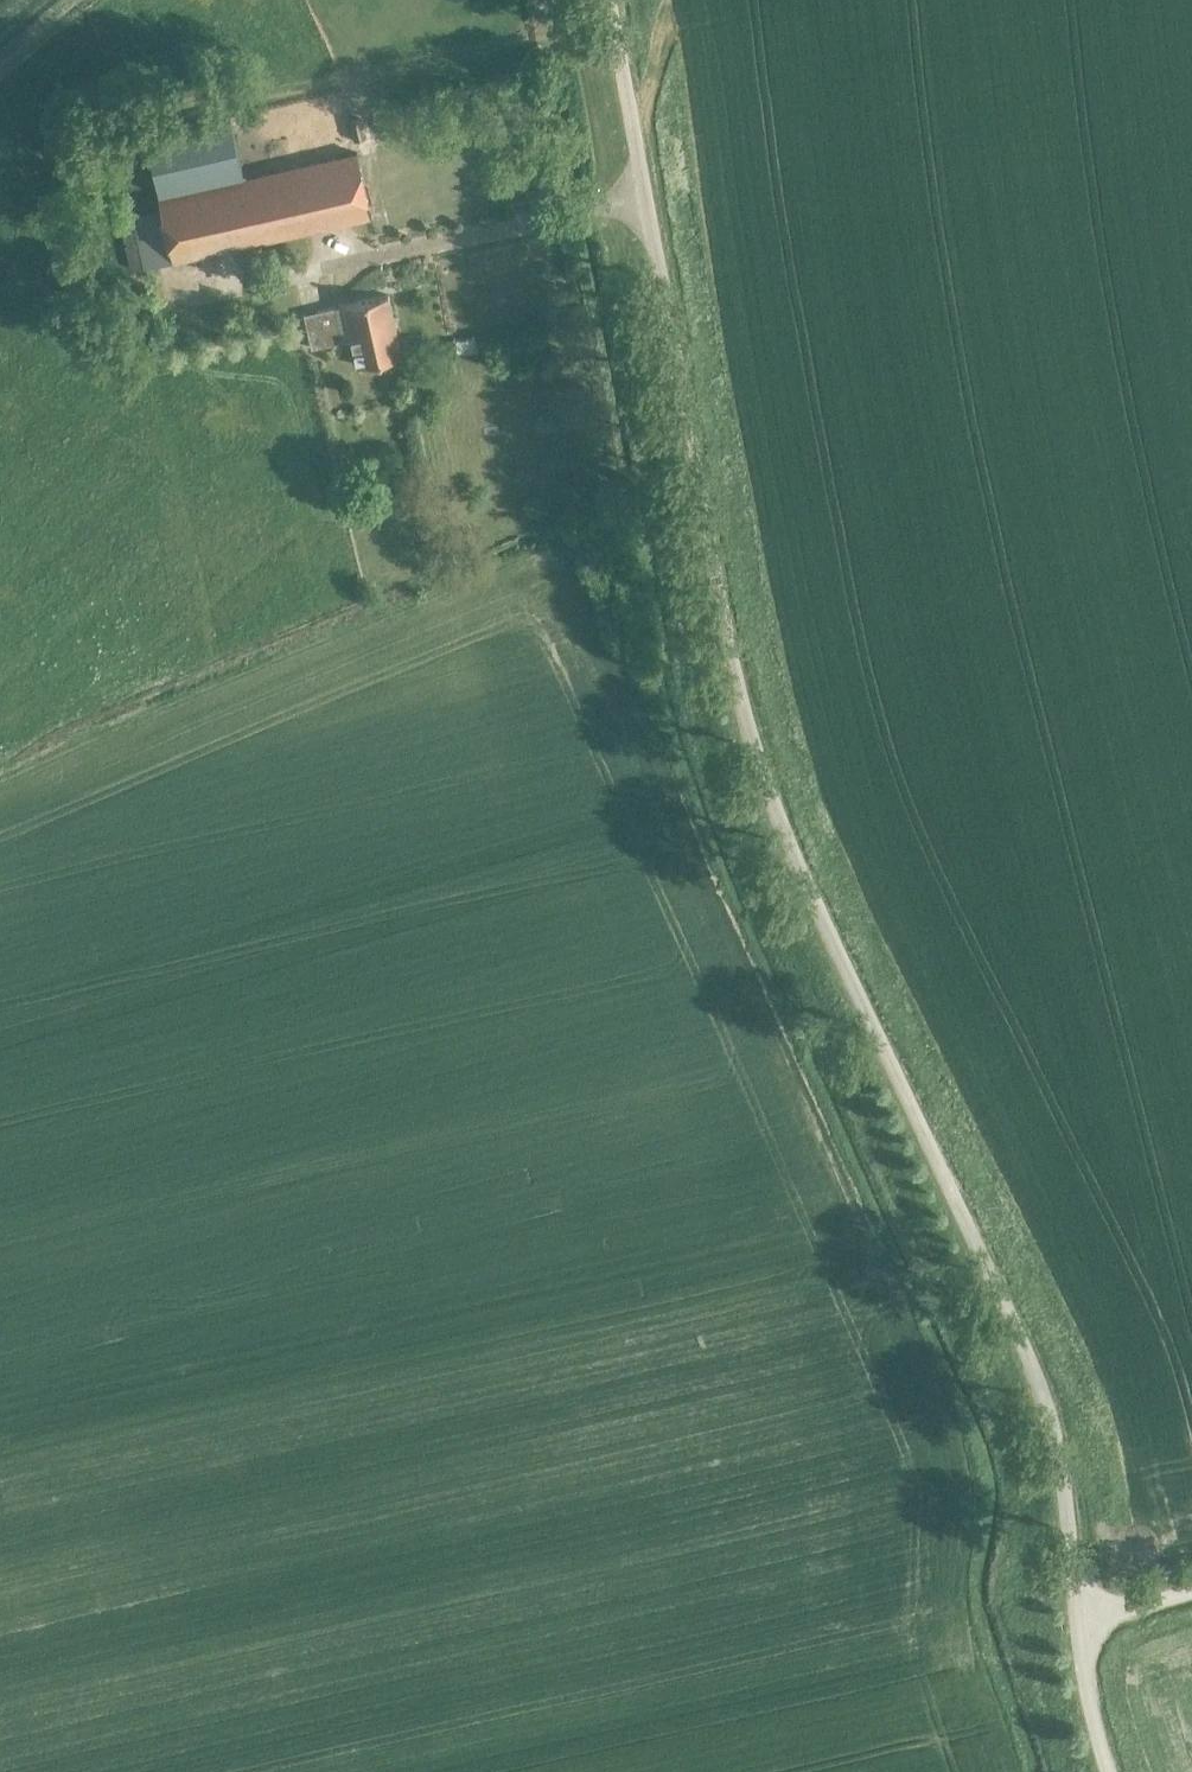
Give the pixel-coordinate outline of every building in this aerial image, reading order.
[(144,136),(157,198),(160,207),(119,216),(131,269),(370,216),(356,153),(244,178),(231,116),(144,136)] [(354,141),(365,138),(361,119),(349,122),(354,141)] [(357,366),(401,356),(387,295),(303,314),(311,348),(351,339),(357,366)]
